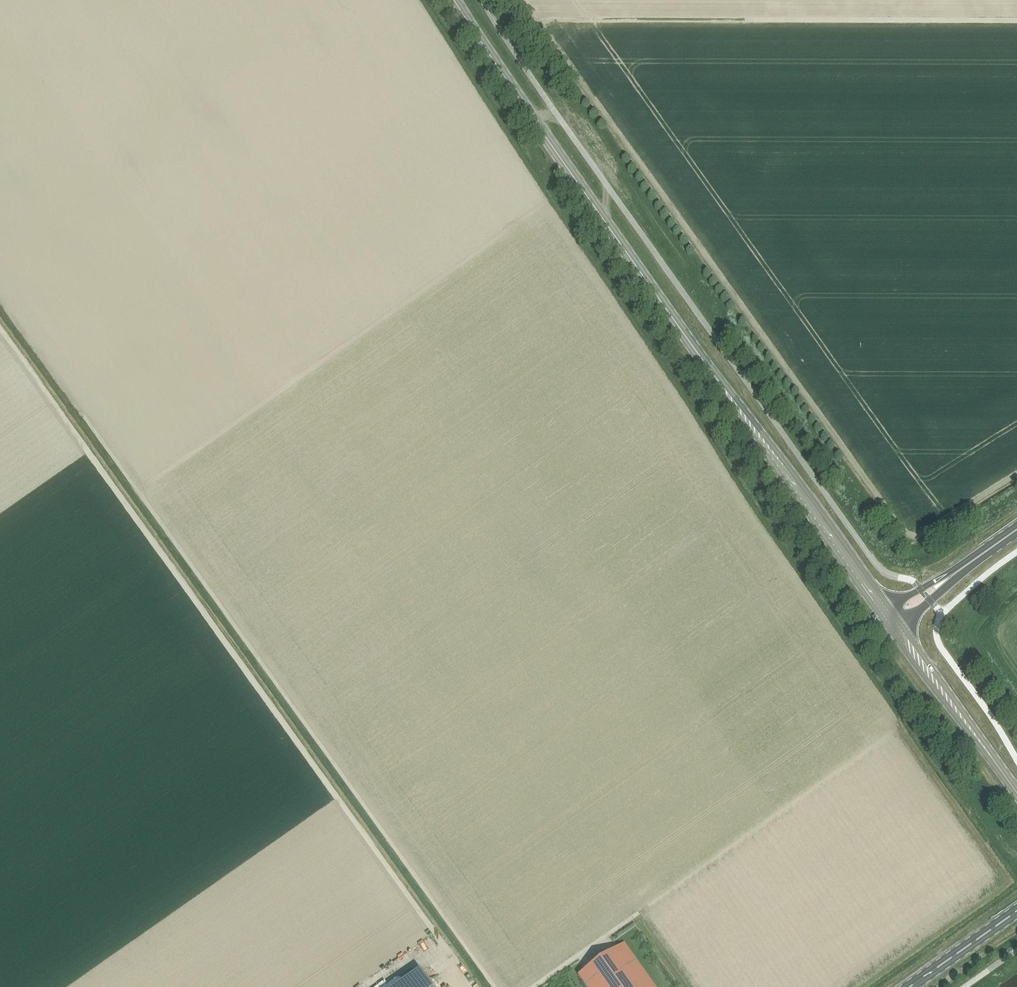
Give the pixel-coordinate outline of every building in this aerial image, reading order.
[(624,943),(578,975),(586,986),(655,986),(624,943)] [(419,972),(398,986),(430,986),(419,972)]
